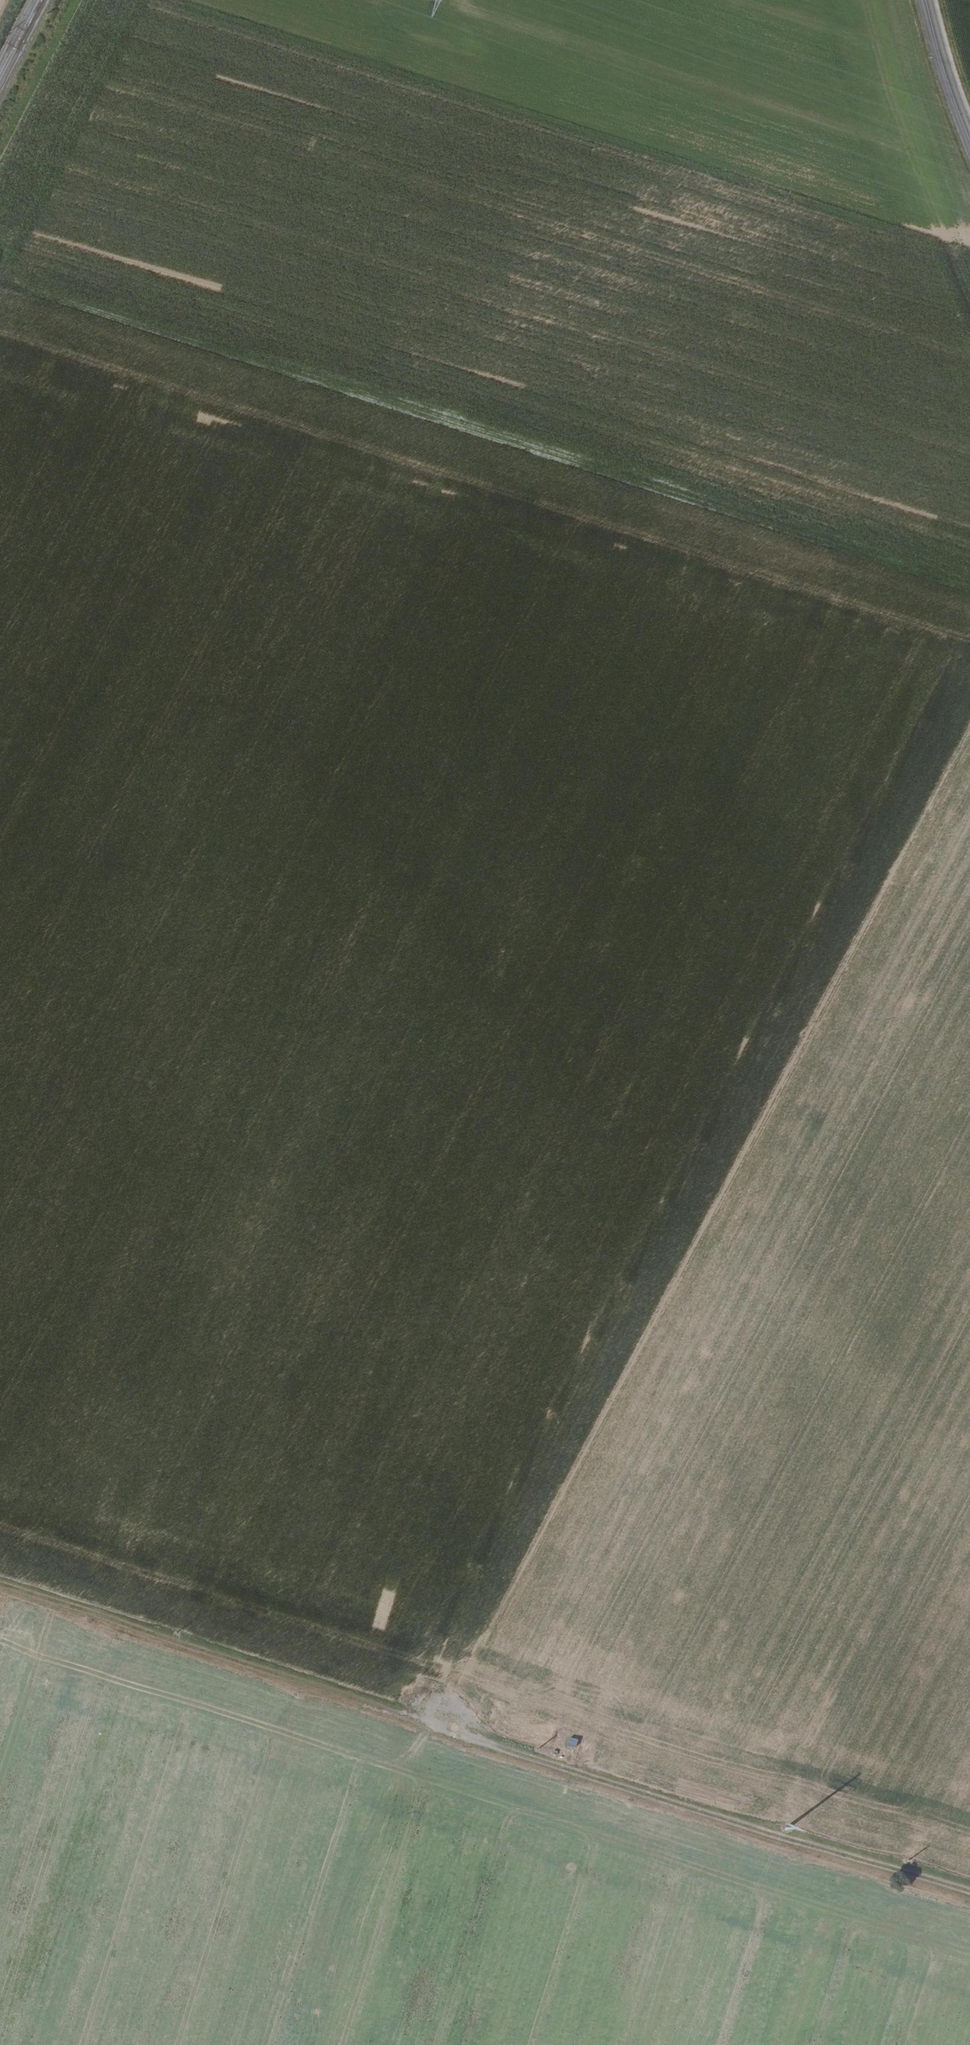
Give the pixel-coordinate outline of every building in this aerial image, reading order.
[(570,1736),(567,1744),(575,1747),(578,1739),(570,1736)]
